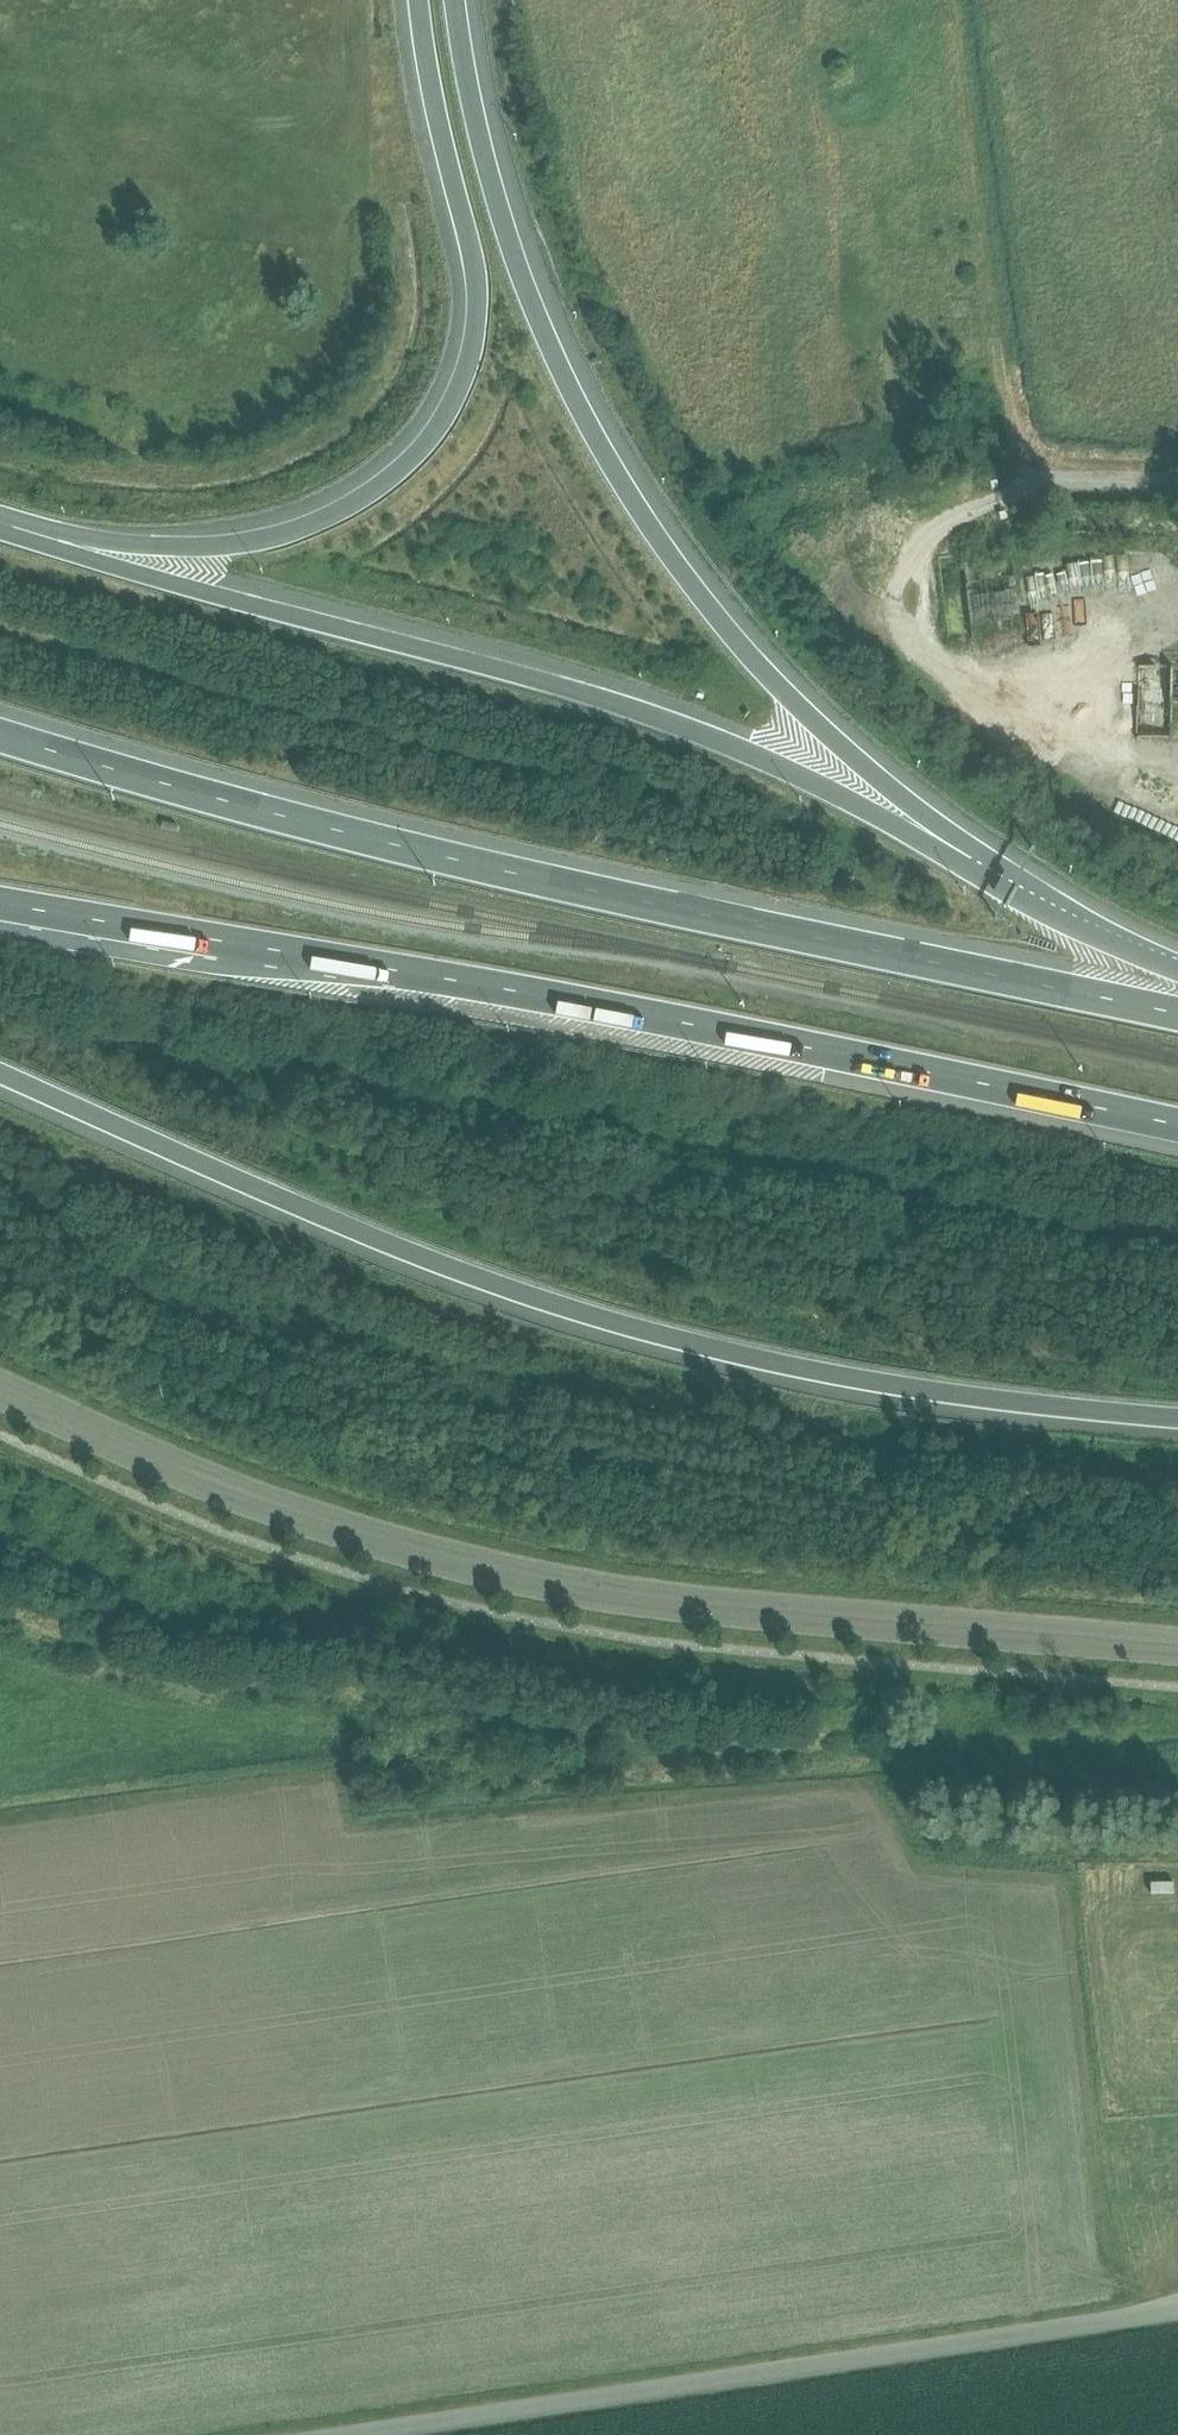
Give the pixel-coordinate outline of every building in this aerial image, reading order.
[(961,555),(972,638),(1022,632),(1021,623),(1039,620),(1037,599),(1025,600),(1020,561),(1008,563),(1010,579),(977,583),(974,567),(970,567),(969,555),(961,555)] [(1068,560),(1069,588),(1102,588),(1102,559),(1068,560)] [(1137,668),(1136,692),(1105,692),(1103,739),(1136,739),(1136,742),(1171,741),(1172,703),(1177,703),(1177,668),(1137,668)] [(1149,1879),(1149,1895),(1173,1895),(1173,1879),(1149,1879)]
